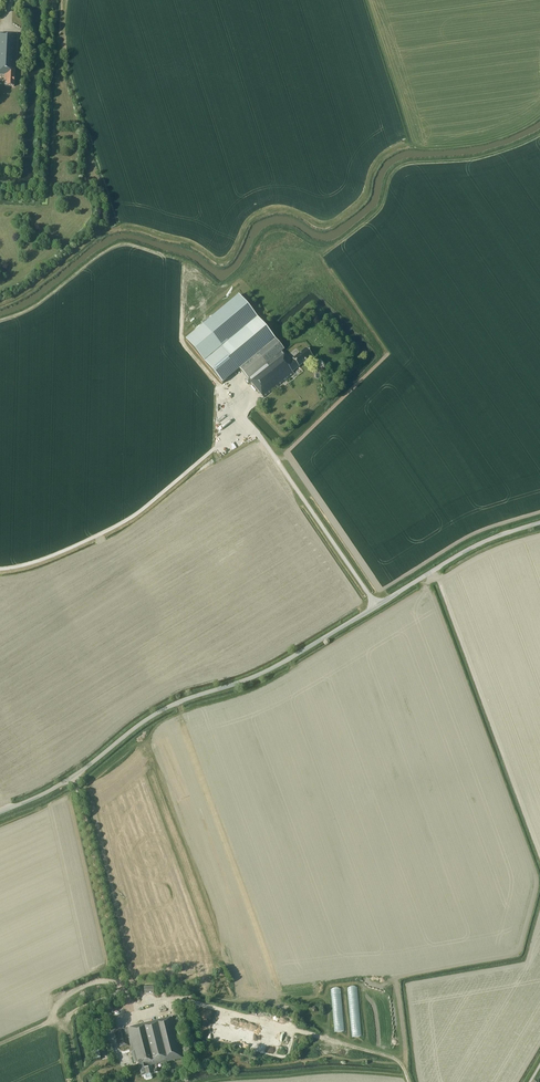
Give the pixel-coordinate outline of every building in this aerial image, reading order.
[(18,44),(18,35),(0,35),(0,75),(5,76),(5,82),(7,82),(7,87),(14,87),(15,68),(17,68),(18,44)] [(186,340),(205,361),(258,318),(239,296),(186,340)] [(284,350),(258,318),(205,361),(222,383),(239,368),(263,398),(294,374),(293,372),(313,357),(306,349),(292,360),(284,350)] [(184,1058),(174,1017),(116,1031),(120,1047),(129,1045),(126,1034),(128,1034),(135,1063),(138,1062),(142,1077),(145,1076),(146,1079),(151,1078),(150,1074),(159,1072),(158,1068),(157,1069),(156,1065),(184,1058)] [(98,1046),(91,1047),(93,1059),(100,1058),(98,1046)]
